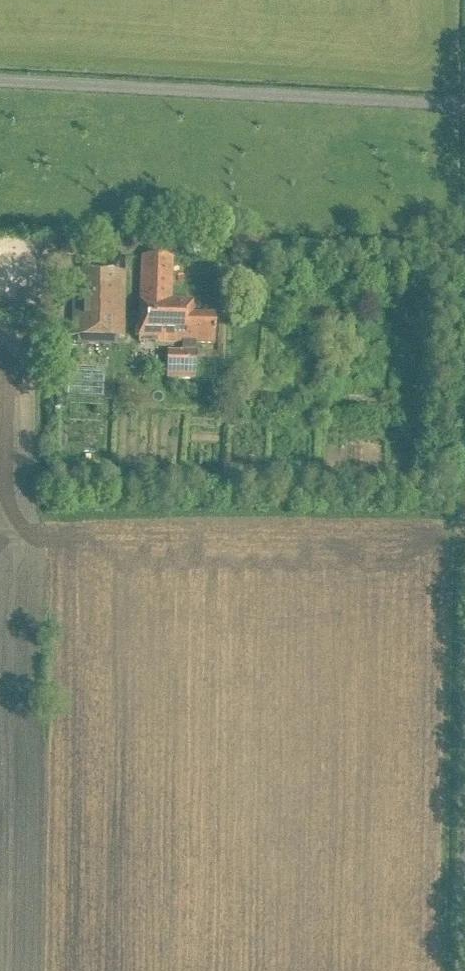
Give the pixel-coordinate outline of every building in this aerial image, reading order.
[(195,382),(195,357),(195,346),(215,346),(216,317),(192,316),(192,304),(171,304),(172,257),(142,257),(140,344),(183,345),(183,357),(168,356),(168,382),(195,382)] [(123,341),(125,276),(75,274),(72,339),(123,341)] [(106,398),(109,381),(87,378),(85,395),(106,398)] [(239,479),(239,469),(222,468),(222,478),(239,479)]
